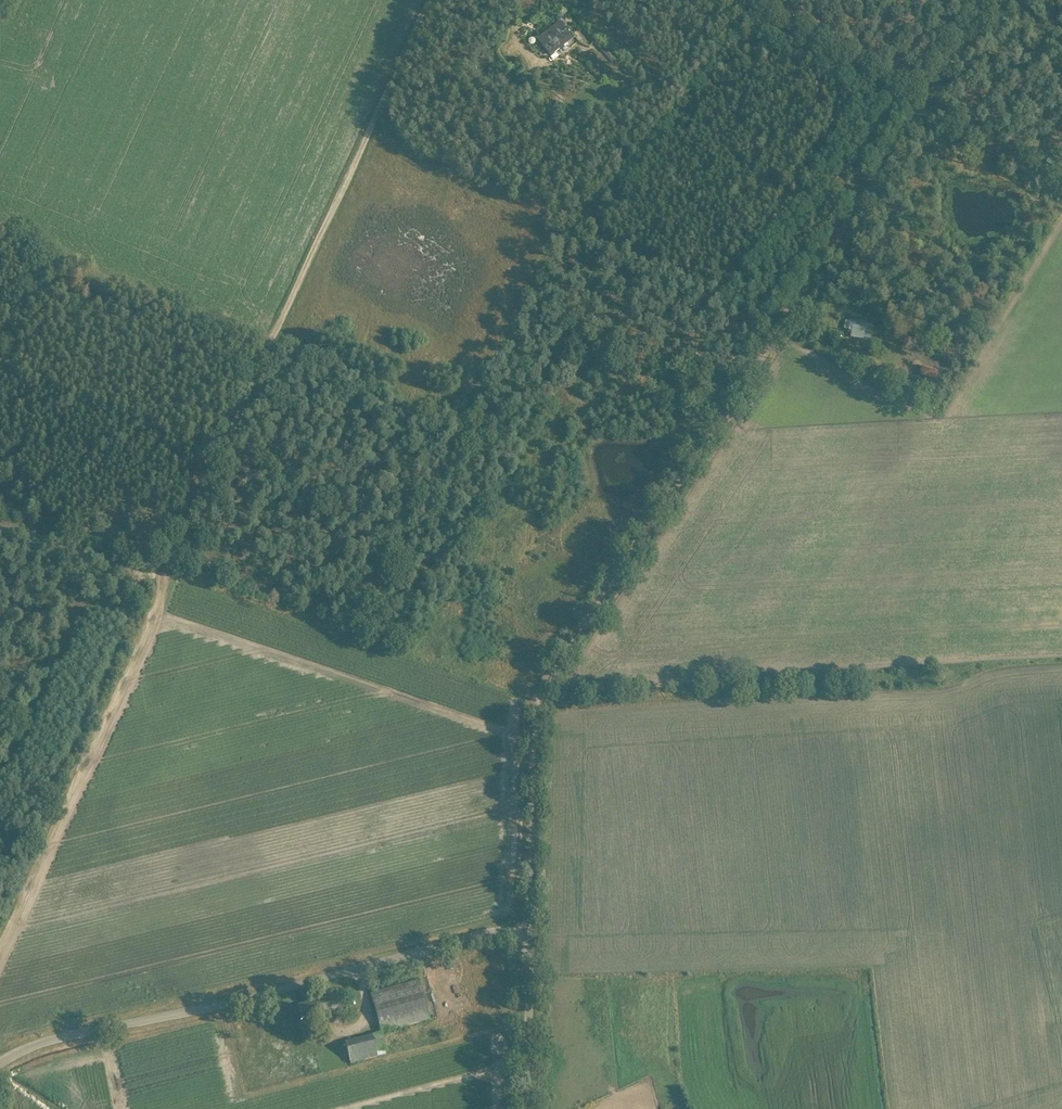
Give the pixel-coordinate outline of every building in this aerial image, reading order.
[(538,40),(550,56),(572,38),(560,23),(538,40)] [(595,74),(603,70),(600,64),(592,67),(595,74)] [(867,324),(862,323),(851,321),(849,333),(852,333),(851,337),(861,339),(870,340),(871,330),(869,330),(870,325),(867,324)] [(922,368),(920,377),(939,383),(942,374),(922,368)] [(419,981),(370,994),(373,1005),(378,1024),(381,1033),(430,1020),(419,981)] [(298,1006),(301,1016),(303,1022),(341,1012),(339,1006),(336,995),(298,1006)] [(384,1045),(381,1033),(344,1043),(350,1064),(378,1057),(377,1052),(385,1050),(384,1045)]
